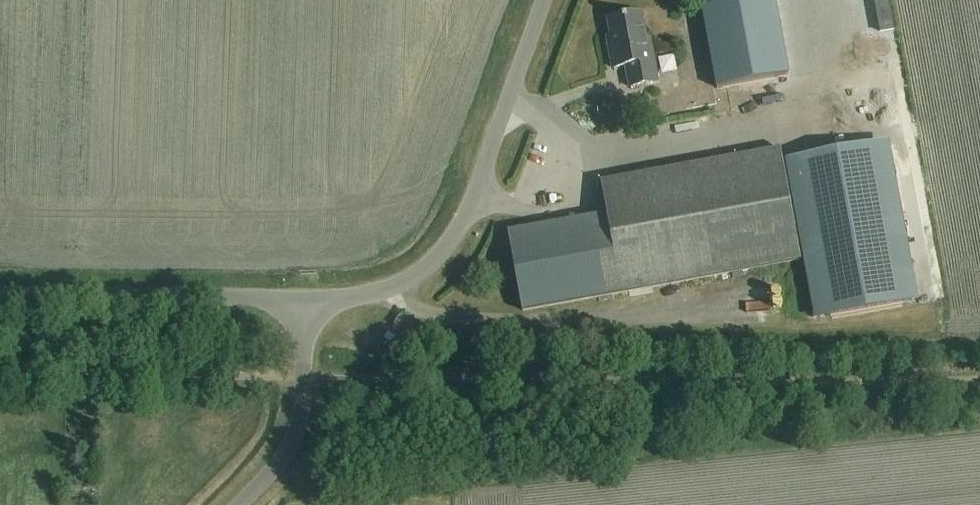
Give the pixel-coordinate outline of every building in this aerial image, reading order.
[(779,0),(737,0),(695,7),(710,91),(793,77),(779,0)] [(646,41),(641,15),(609,20),(614,53),(611,53),(614,69),(626,67),(630,88),(658,83),(650,40),(646,41)] [(795,159),(825,319),(908,304),(879,144),(795,159)] [(780,149),(640,175),(660,287),(801,261),(780,149)] [(660,287),(640,175),(601,182),(607,214),(508,232),(523,312),(660,287)] [(11,413),(32,414),(33,404),(12,404),(11,413)]
